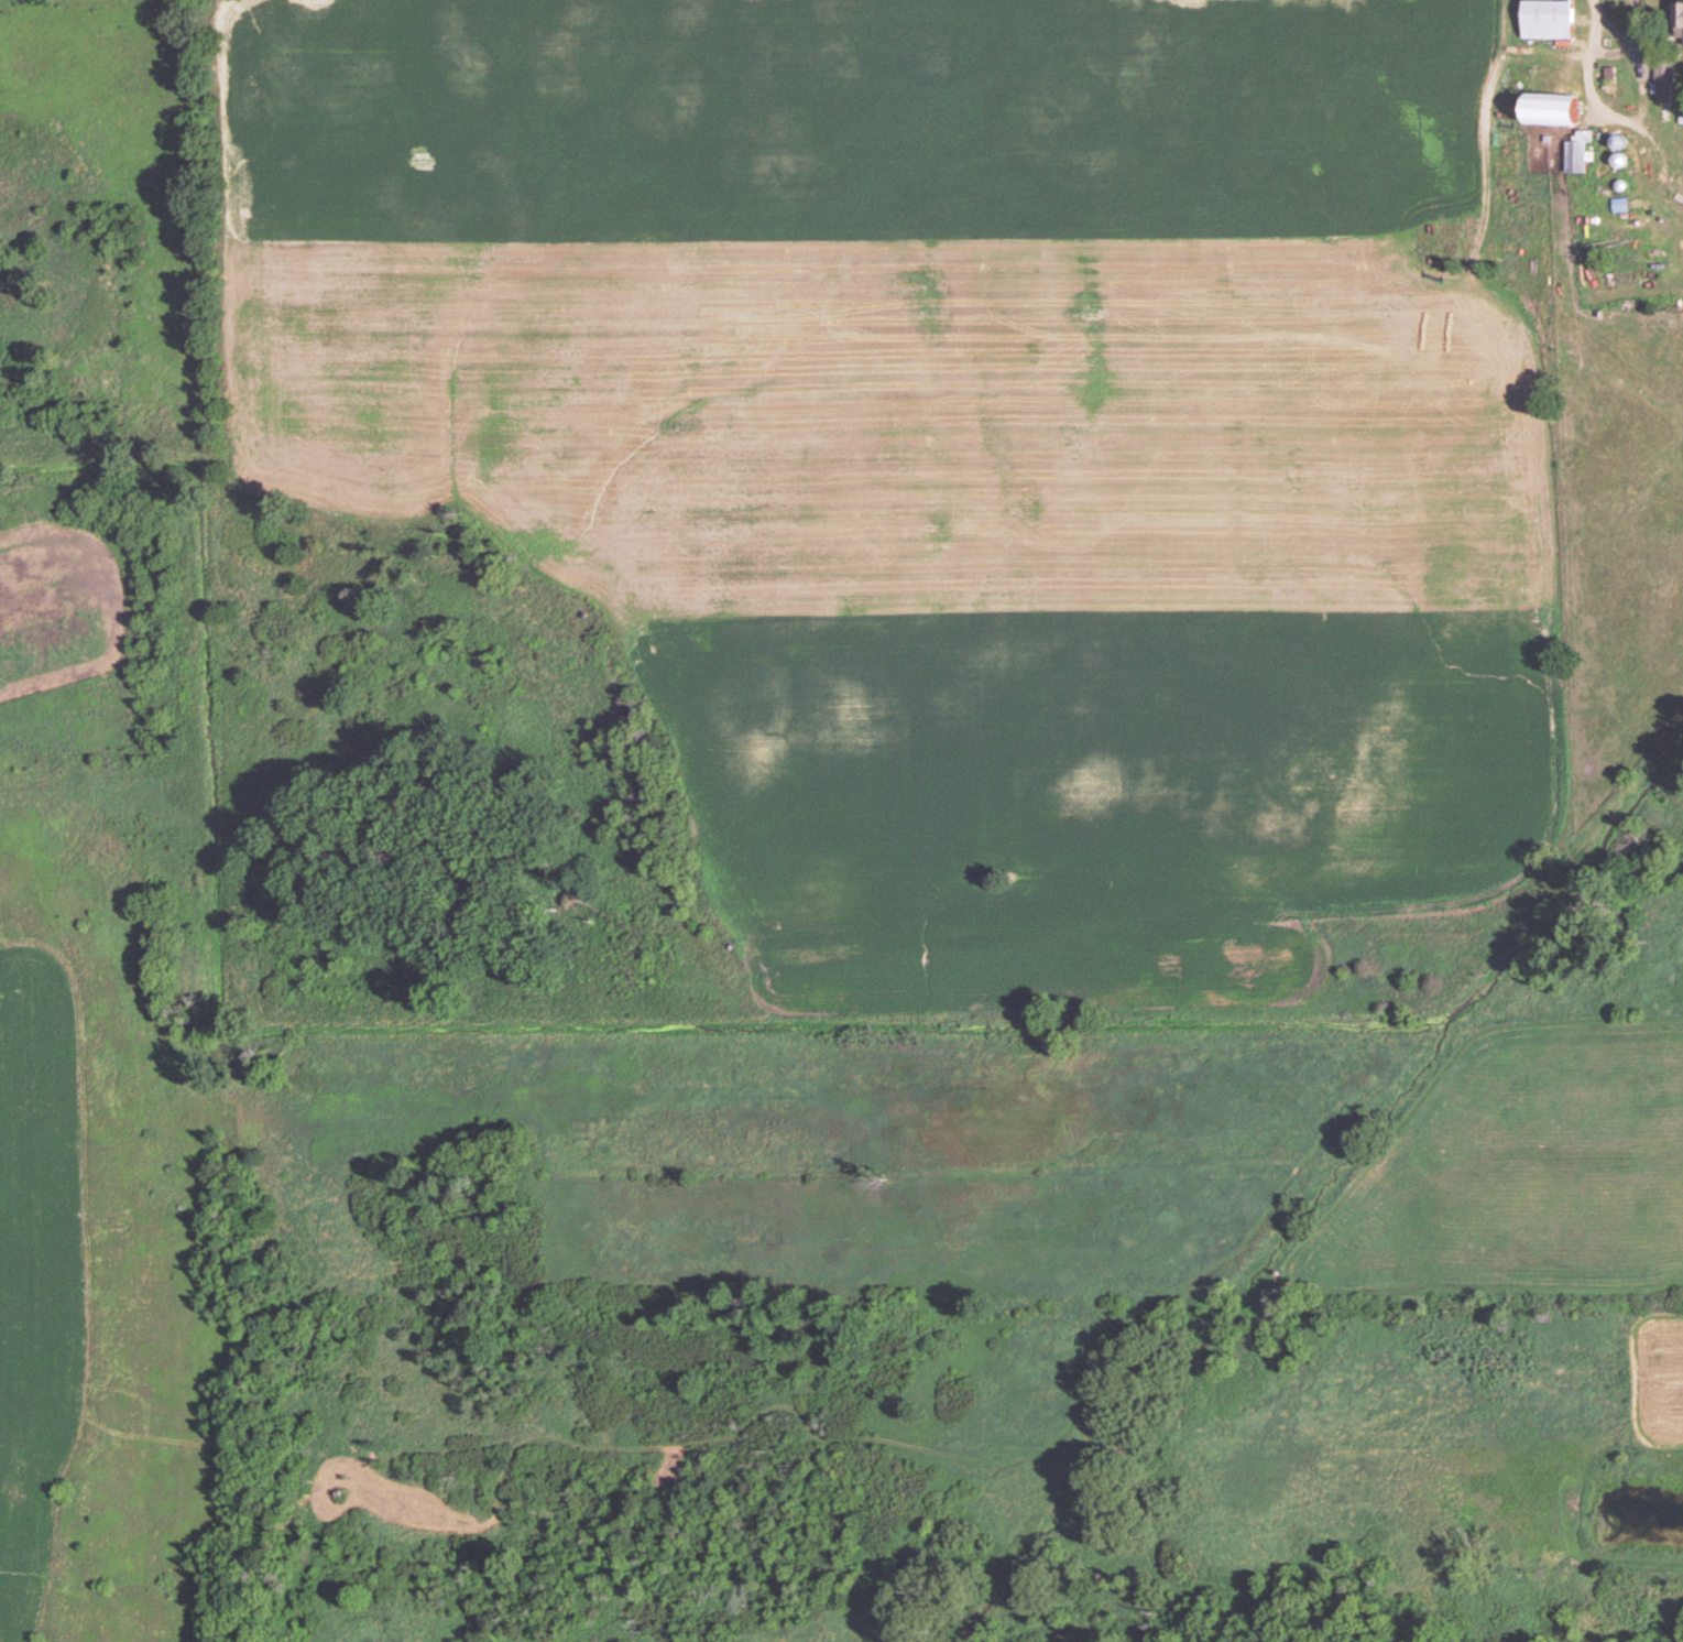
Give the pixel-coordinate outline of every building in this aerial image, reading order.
[(1517,40),(1568,40),(1568,2),(1517,2),(1517,40)] [(1682,46),(1682,3),(1669,4),(1669,46),(1682,46)] [(1670,102),(1670,58),(1654,58),(1654,102),(1670,102)] [(1515,124),(1574,126),(1574,95),(1515,94),(1515,124)] [(1562,174),(1583,174),(1583,161),(1591,161),(1591,152),(1583,152),(1583,143),(1589,143),(1589,132),(1571,132),(1571,142),(1562,142),(1562,174)] [(1625,213),(1625,200),(1610,200),(1610,213),(1625,213)]
